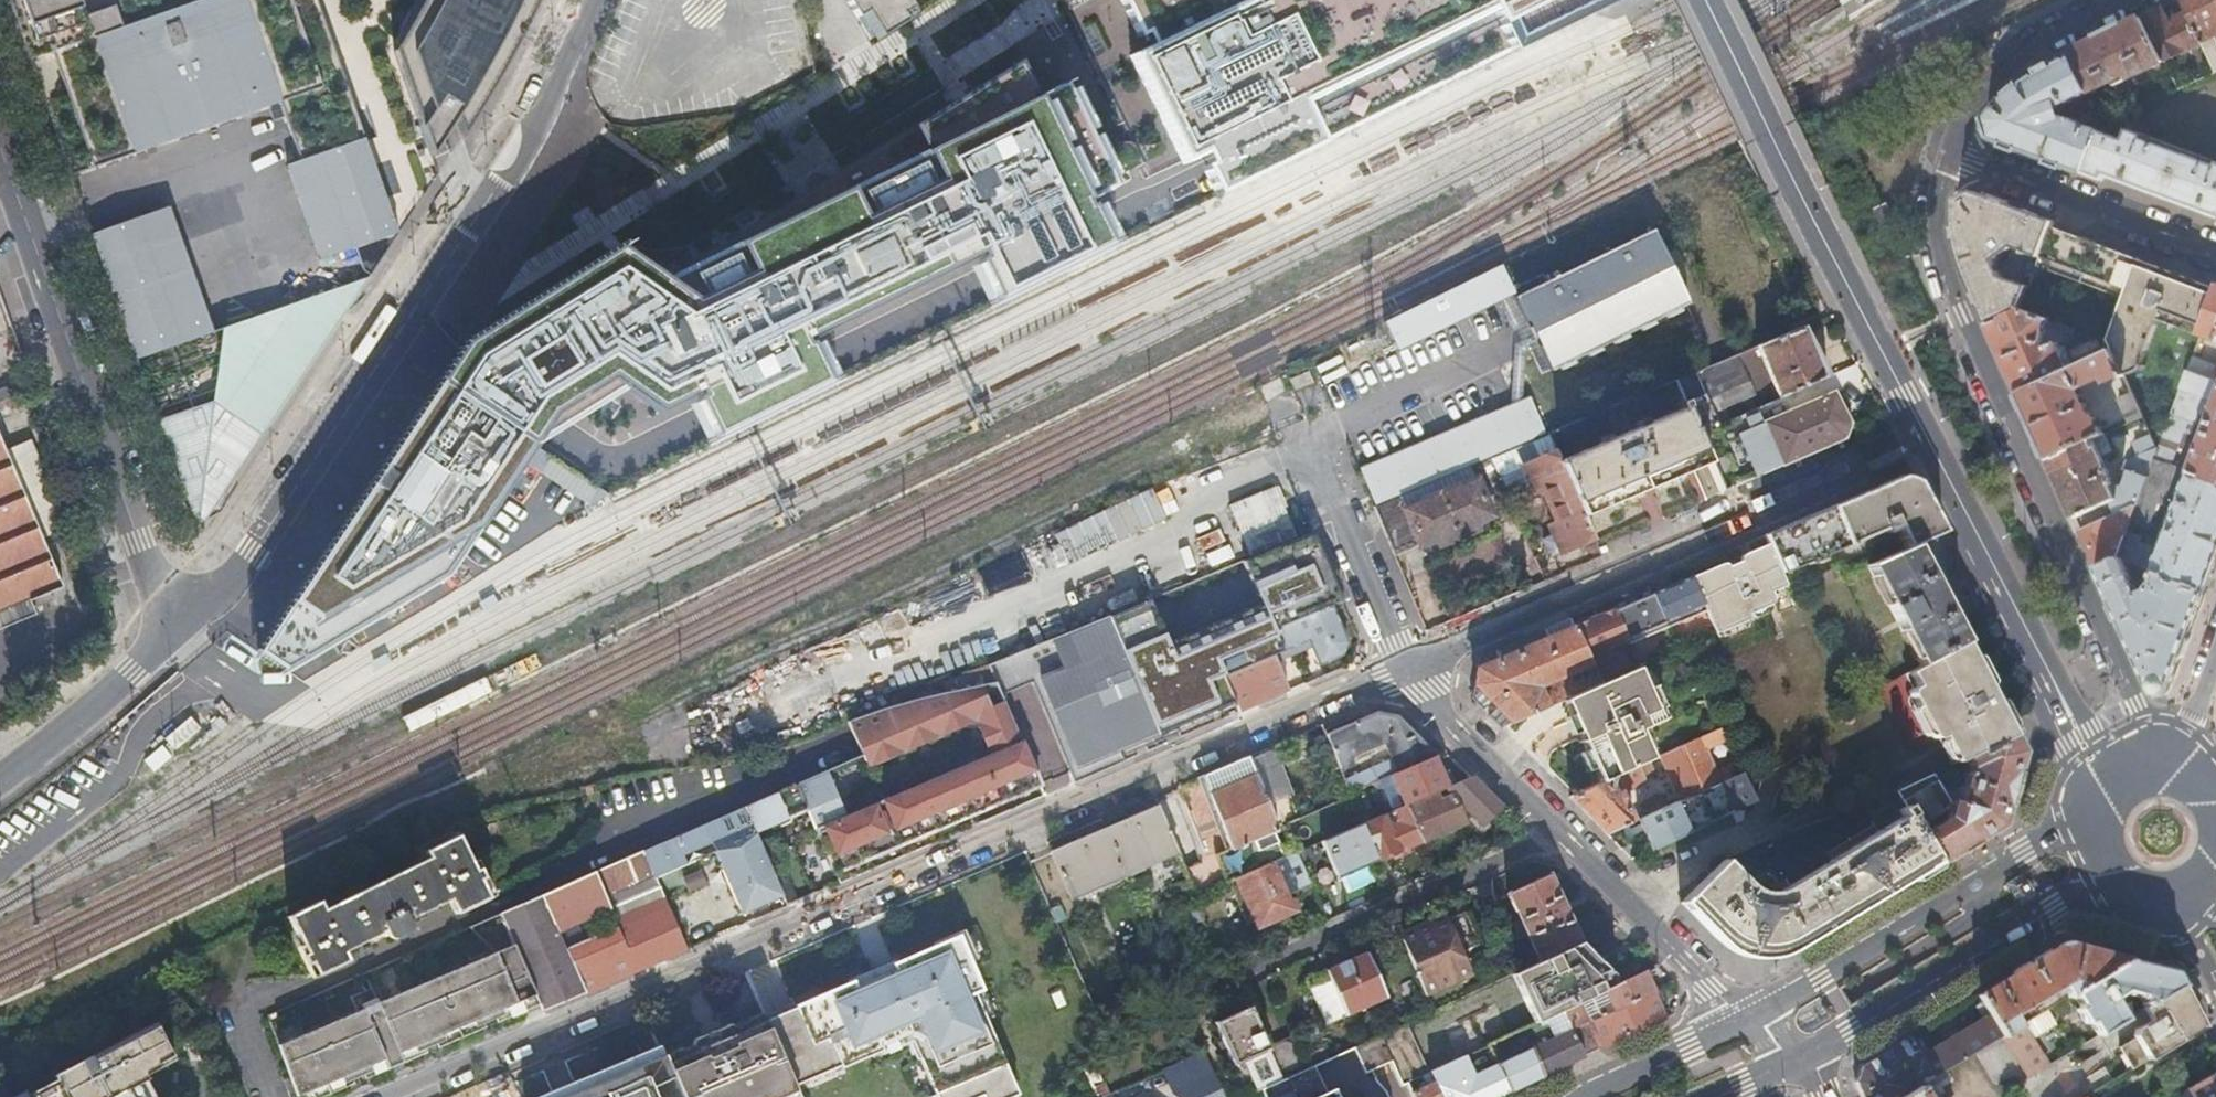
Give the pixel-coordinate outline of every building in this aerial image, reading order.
[(31,57),(51,50),(198,0),(11,0),(31,57)] [(368,275),(225,326),(215,329),(171,204),(92,232),(137,357),(159,419),(198,532),(200,531),(266,433),(372,273),(401,231),(366,136),(319,0),(198,0),(51,50),(31,57),(73,175),(92,169),(281,104),(300,159),(288,163),(322,257),(357,245),(363,269),(368,275)] [(413,17),(395,49),(432,155),(445,136),(457,118),(464,136),(478,113),(499,78),(518,43),(536,7),(539,0),(422,0),(413,17)] [(648,21),(680,31),(689,0),(622,0),(595,86),(604,88),(603,92),(624,98),(648,21)] [(869,38),(913,10),(907,0),(845,0),(869,38)] [(1138,59),(1186,158),(1201,150),(1215,177),(1222,193),(1327,142),(1319,127),(1315,118),(1502,27),(1507,38),(1513,51),(1617,0),(1260,0),(1258,1),(1257,0),(1128,0),(1153,52),(1138,59)] [(2215,37),(2215,0),(2182,0),(2189,14),(2203,43),(2215,37)] [(2166,61),(2203,43),(2189,14),(2171,23),(2164,8),(2145,18),(2166,61)] [(668,116),(687,147),(804,76),(780,36),(763,47),(763,48),(744,60),(716,15),(691,30),(703,49),(670,68),(691,102),(668,116)] [(2072,54),(2090,92),(2114,80),(2116,85),(2126,79),(2124,75),(2128,74),(2130,78),(2166,61),(2145,18),(2110,35),(2072,54)] [(2085,172),(2101,129),(2065,116),(2060,107),(2090,92),(2072,54),(2071,54),(2071,53),(2045,67),(2036,72),(2027,79),(2006,96),(1997,106),(1987,118),(2000,143),(2085,172)] [(436,385),(257,650),(284,668),(444,574),(532,442),(554,429),(625,386),(661,409),(700,390),(702,394),(697,397),(709,421),(717,436),(831,381),(823,365),(811,341),(806,343),(804,339),(981,252),(983,257),(978,259),(990,283),(998,299),(1112,244),(1104,227),(1092,204),(1088,206),(1085,201),(1117,186),(1066,82),(1032,98),(1030,93),(1035,91),(1020,60),(815,187),(666,277),(621,246),(465,342),(453,360),(436,385)] [(2129,126),(2125,137),(2101,129),(2085,172),(2104,180),(2106,174),(2113,177),(2215,215),(2215,158),(2129,126)] [(1958,240),(1960,251),(1967,274),(1990,325),(2024,310),(2033,288),(2007,278),(2000,263),(2019,249),(2044,258),(2055,226),(2057,221),(2031,211),(1976,191),(1958,201),(1956,220),(1958,240)] [(2159,449),(2189,371),(2194,357),(2202,335),(2215,298),(2215,286),(2109,246),(2055,226),(2044,258),(2042,263),(2041,266),(2128,300),(2111,343),(2115,352),(2145,417),(2159,449)] [(1652,229),(1514,296),(1533,334),(1540,348),(1550,369),(1688,302),(1667,260),(1661,248),(1652,229)] [(2029,279),(2035,281),(2041,266),(2042,263),(2037,262),(2034,269),(2033,269),(2029,279)] [(2202,335),(2215,340),(2215,298),(2202,335)] [(1999,346),(2021,395),(2072,372),(2062,349),(2068,346),(2069,343),(2054,338),(2056,344),(2048,348),(2041,340),(2049,320),(2024,310),(1990,325),(1999,346)] [(2075,330),(2055,322),(2053,328),(2073,335),(2075,330)] [(1828,375),(1803,325),(1757,345),(1779,397),(1828,375)] [(1779,397),(1757,345),(1714,362),(1696,370),(1720,424),(1779,397)] [(2031,418),(2049,459),(2095,439),(2106,434),(2099,421),(2096,417),(2093,417),(2085,398),(2085,390),(2106,381),(2108,381),(2109,382),(2111,382),(2119,378),(2131,405),(2124,409),(2131,423),(2145,417),(2115,352),(2072,372),(2021,395),(2031,418)] [(2215,381),(2215,366),(2194,357),(2189,371),(2215,381)] [(1720,424),(1696,370),(1675,379),(1683,398),(1678,401),(1680,407),(1561,460),(1585,514),(1711,459),(1700,433),(1720,424)] [(2215,405),(2215,381),(2189,371),(2159,449),(2156,459),(2171,465),(2188,419),(2196,421),(2199,413),(2211,418),(2215,405)] [(1863,440),(1828,375),(1779,397),(1720,424),(1700,433),(1711,459),(1724,488),(1739,481),(1744,492),(1863,440)] [(1515,404),(1360,471),(1374,505),(1434,480),(1491,456),(1548,432),(1531,399),(1515,404)] [(2211,418),(2191,472),(2215,482),(2215,405),(2211,418)] [(1548,432),(1491,456),(1508,492),(1530,482),(1523,465),(1556,450),(1548,432)] [(2111,502),(2117,514),(2139,504),(2141,497),(2156,459),(2159,449),(2127,460),(2123,472),(2128,474),(2124,486),(2115,482),(2111,472),(2117,469),(2110,452),(2103,455),(2095,439),(2049,459),(2075,517),(2111,502)] [(1561,460),(1556,450),(1523,465),(1530,482),(1534,491),(1543,487),(1558,521),(1549,524),(1553,534),(1544,538),(1551,555),(1595,535),(1585,514),(1561,460)] [(1491,456),(1434,480),(1458,535),(1478,526),(1475,520),(1491,513),(1490,512),(1512,502),(1508,492),(1491,456)] [(2156,459),(2141,497),(2157,502),(2163,505),(2177,467),(2171,465),(2156,459)] [(2207,591),(2215,566),(2215,482),(2191,472),(2161,550),(2140,543),(2142,538),(2128,533),(2118,558),(2135,565),(2139,566),(2152,571),(2158,573),(2207,591)] [(1906,547),(1912,546),(1945,530),(1932,507),(1917,479),(1902,476),(1877,485),(1765,534),(1769,542),(1769,544),(1782,572),(1809,560),(1810,562),(1824,556),(1823,554),(1881,529),(1883,533),(1897,528),(1906,547)] [(1434,480),(1374,505),(1395,554),(1420,543),(1421,544),(1435,537),(1438,544),(1458,535),(1434,480)] [(1229,503),(1250,554),(1295,535),(1275,485),(1229,503)] [(1152,487),(1052,532),(1065,562),(1166,517),(1152,487)] [(2141,497),(2139,504),(2132,521),(2148,527),(2157,502),(2141,497)] [(2139,504),(2117,514),(2081,530),(2089,548),(2098,568),(2118,558),(2128,533),(2132,521),(2139,504)] [(1342,600),(1312,531),(1246,559),(1275,629),(1299,618),(1332,604),(1342,600)] [(1789,587),(1782,572),(1769,544),(1769,542),(1744,553),(1743,554),(1742,554),(1741,555),(1741,556),(1740,557),(1740,558),(1740,559),(1740,560),(1729,565),(1728,564),(1728,563),(1727,563),(1727,562),(1726,562),(1725,562),(1724,562),(1723,562),(1722,562),(1721,562),(1721,563),(1692,576),(1692,577),(1706,610),(1715,633),(1717,636),(1746,623),(1747,623),(1748,623),(1749,622),(1749,621),(1750,620),(1751,620),(1751,619),(1751,618),(1751,617),(1750,616),(1750,615),(1748,612),(1771,602),(1772,601),(1773,600),(1774,599),(1774,598),(1774,597),(1775,596),(1775,595),(1774,594),(1774,593),(1789,587)] [(1919,665),(1964,644),(1940,600),(1912,546),(1906,547),(1866,565),(1919,665)] [(2118,558),(2098,568),(2149,683),(2151,683),(2151,684),(2152,686),(2153,688),(2154,690),(2155,691),(2156,692),(2158,693),(2160,693),(2162,693),(2164,693),(2165,692),(2166,692),(2167,692),(2168,691),(2168,690),(2169,689),(2170,688),(2171,686),(2171,684),(2171,682),(2172,683),(2188,641),(2207,591),(2158,573),(2152,588),(2144,592),(2140,585),(2136,587),(2128,568),(2135,565),(2118,558)] [(1275,629),(1246,559),(1242,560),(1257,597),(1164,636),(1149,598),(1103,617),(1154,734),(1235,699),(1226,676),(1273,655),(1284,650),(1275,629)] [(2149,577),(2152,571),(2139,566),(2136,572),(2149,577)] [(1692,577),(1692,576),(1575,626),(1587,654),(1599,649),(1602,655),(1653,633),(1650,627),(1677,615),(1679,621),(1706,610),(1692,577)] [(1273,655),(1276,661),(1294,653),(1291,647),(1308,639),(1311,646),(1320,666),(1344,656),(1349,643),(1332,604),(1299,618),(1275,629),(1284,650),(1273,655)] [(1154,734),(1103,617),(1066,632),(1078,661),(1040,677),(1078,766),(1070,770),(1075,782),(1125,760),(1120,749),(1154,734)] [(1587,654),(1575,626),(1571,617),(1479,656),(1474,698),(1484,708),(1492,701),(1498,709),(1491,715),(1503,727),(1567,699),(1600,684),(1587,654)] [(1078,661),(1066,632),(988,664),(995,681),(996,682),(1001,694),(1032,681),(1070,770),(1078,766),(1040,677),(1078,661)] [(1308,639),(1291,647),(1294,653),(1311,646),(1308,639)] [(1908,694),(1921,718),(1988,687),(1964,644),(1919,665),(1907,671),(1914,685),(1909,688),(1908,694)] [(1239,709),(1288,688),(1276,661),(1273,655),(1226,676),(1235,699),(1239,709)] [(1642,728),(1667,717),(1661,705),(1655,708),(1638,667),(1600,684),(1567,699),(1589,752),(1642,728)] [(774,827),(780,827),(790,823),(794,819),(793,816),(808,809),(840,881),(943,838),(939,828),(1040,784),(1039,782),(1002,696),(1001,694),(996,682),(995,681),(847,721),(863,754),(744,807),(755,832),(773,824),(774,827)] [(1988,687),(1921,718),(1930,735),(1936,737),(1940,735),(1954,762),(1964,758),(2012,735),(1988,687)] [(1432,755),(1444,749),(1434,738),(1423,743),(1395,717),(1378,712),(1355,721),(1353,716),(1324,729),(1341,768),(1354,762),(1351,754),(1384,740),(1391,757),(1344,776),(1350,790),(1379,778),(1390,773),(1432,755)] [(1681,798),(1740,771),(1735,760),(1715,769),(1705,747),(1725,737),(1719,726),(1661,753),(1681,798)] [(1601,780),(1647,759),(1655,756),(1642,728),(1589,752),(1601,780)] [(1933,772),(1895,790),(1905,805),(1939,859),(1941,862),(2004,825),(2016,765),(2021,748),(2012,735),(1964,758),(1968,767),(1958,801),(1949,800),(1933,772)] [(1271,749),(1251,758),(1270,804),(1290,795),(1271,749)] [(1250,755),(1177,786),(1203,860),(1185,868),(1197,895),(1236,878),(1290,854),(1270,804),(1251,758),(1250,755)] [(1436,790),(1448,785),(1442,770),(1440,771),(1432,755),(1390,773),(1398,792),(1392,795),(1394,799),(1396,799),(1397,801),(1402,799),(1406,804),(1405,803),(1436,789),(1436,790)] [(1628,822),(1638,818),(1640,817),(1637,811),(1631,813),(1621,791),(1645,780),(1643,775),(1653,770),(1647,759),(1601,780),(1569,795),(1606,832),(1621,826),(1628,822)] [(1652,848),(1754,798),(1740,771),(1681,798),(1664,806),(1649,813),(1640,817),(1638,818),(1639,822),(1643,828),(1652,848)] [(1387,797),(1392,795),(1398,792),(1390,773),(1379,778),(1387,797)] [(1483,789),(1471,776),(1448,785),(1436,790),(1436,789),(1405,803),(1406,804),(1422,840),(1465,821),(1454,796),(1483,789)] [(1649,813),(1664,806),(1659,795),(1644,802),(1649,813)] [(1363,822),(1379,858),(1422,840),(1406,804),(1363,822)] [(1939,859),(1905,805),(1899,810),(1902,816),(1783,890),(1778,892),(1768,893),(1763,893),(1753,888),(1725,860),(1684,901),(1715,933),(1722,939),(1734,947),(1743,951),(1757,954),(1777,954),(1786,953),(1797,949),(1861,910),(1929,867),(1928,866),(1939,859)] [(744,807),(643,851),(654,877),(715,850),(742,912),(783,894),(764,852),(755,832),(744,807)] [(1177,848),(1159,808),(1052,853),(1071,895),(1177,848)] [(1338,876),(1379,858),(1363,822),(1323,840),(1338,876)] [(1629,826),(1628,822),(1621,826),(1626,836),(1643,828),(1639,822),(1629,826)] [(317,975),(348,960),(344,950),(370,937),(372,942),(387,934),(389,937),(398,939),(408,934),(410,926),(407,919),(449,898),(456,913),(489,897),(457,834),(424,851),(430,863),(325,914),(318,901),(287,916),(317,975)] [(643,851),(591,874),(634,970),(686,948),(654,877),(643,851)] [(1293,898),(1315,888),(1297,851),(1290,854),(1236,878),(1257,926),(1284,914),(1285,916),(1298,910),(1293,898)] [(591,874),(501,914),(532,983),(539,998),(543,1008),(634,970),(591,874)] [(1543,876),(1510,891),(1521,918),(1523,924),(1516,927),(1520,936),(1527,933),(1539,961),(1580,942),(1553,879),(1543,876)] [(2028,878),(2017,884),(2023,895),(2034,888),(2028,878)] [(1468,909),(1402,938),(1426,995),(1473,974),(1462,951),(1483,942),(1468,909)] [(501,914),(470,927),(495,953),(379,1003),(372,989),(352,997),(358,1012),(279,1046),(298,1095),(312,1089),(315,1094),(389,1062),(368,1013),(381,1007),(402,1057),(521,1006),(514,991),(532,983),(501,914)] [(1523,924),(1521,918),(1514,921),(1516,927),(1523,924)] [(793,1085),(839,1064),(840,1067),(882,1049),(880,1045),(914,1030),(925,1055),(920,1057),(936,1096),(977,1096),(982,1095),(983,1096),(1011,1096),(1018,1094),(974,992),(981,989),(958,936),(893,964),(895,968),(853,986),(852,982),(764,1019),(793,1085)] [(1604,991),(1580,942),(1539,961),(1512,974),(1535,1023),(1563,1010),(1581,1001),(1604,991)] [(2072,993),(2129,959),(2069,944),(2068,944),(2067,944),(2065,944),(2064,944),(2062,944),(2061,945),(2059,945),(2058,946),(2057,947),(1977,995),(1981,1002),(2001,1036),(2019,1026),(2013,1016),(2062,987),(2067,996),(2072,993)] [(1387,996),(1367,951),(1326,969),(1330,979),(1313,986),(1327,1018),(1344,1010),(1346,1015),(1387,996)] [(2147,1004),(2180,984),(2172,969),(2129,959),(2072,993),(2080,1007),(2076,1009),(2084,1024),(2089,1021),(2096,1034),(2124,1018),(2113,998),(2124,991),(2141,995),(2147,1004)] [(1601,1015),(1653,991),(1644,972),(1607,989),(1612,1002),(1598,1008),(1601,1015)] [(532,983),(514,991),(521,1006),(539,998),(532,983)] [(2117,1046),(2131,1069),(2202,1026),(2186,995),(2180,984),(2147,1004),(2143,1007),(2150,1020),(2135,1029),(2133,1037),(2117,1046)] [(1572,1029),(1584,1055),(1665,1017),(1653,991),(1601,1015),(1590,1020),(1572,1029)] [(1270,1050),(1249,1000),(1238,1004),(1241,1010),(1216,1021),(1234,1065),(1245,1060),(1259,1090),(1282,1079),(1270,1050)] [(1563,1010),(1572,1029),(1590,1020),(1581,1001),(1563,1010)] [(793,1085),(764,1019),(757,1002),(738,1010),(743,1022),(735,1025),(729,1024),(695,1038),(692,1044),(681,1049),(683,1054),(667,1061),(682,1096),(776,1096),(781,1095),(780,1091),(793,1085)] [(1919,1039),(1911,1043),(1931,1079),(1982,1048),(2000,1037),(2001,1036),(1981,1002),(1975,1005),(1983,1019),(1958,1034),(1955,1029),(1947,1034),(1950,1039),(1927,1053),(1919,1039)] [(368,1013),(389,1062),(402,1057),(381,1007),(368,1013)] [(1497,1065),(1508,1090),(1584,1055),(1572,1029),(1563,1010),(1535,1023),(1489,1044),(1497,1065)] [(136,1079),(177,1059),(157,1021),(55,1074),(57,1078),(27,1094),(25,1090),(12,1096),(146,1096),(136,1079)] [(1403,1084),(1408,1082),(1431,1071),(1408,1021),(1380,1034),(1391,1058),(1403,1084)] [(2000,1037),(2023,1078),(2048,1064),(2022,1024),(2019,1026),(2001,1036),(2000,1037)] [(1380,1034),(1348,1049),(1359,1073),(1391,1058),(1380,1034)] [(1931,1079),(1911,1043),(1908,1037),(1860,1066),(1856,1081),(1862,1096),(1901,1096),(1902,1096),(1897,1087),(1912,1077),(1918,1087),(1931,1079)] [(2007,1088),(2015,1083),(2023,1078),(2000,1037),(1982,1048),(2007,1088)] [(1294,1039),(1270,1050),(1282,1079),(1310,1066),(1328,1058),(1323,1048),(1303,1058),(1294,1039)] [(667,1061),(664,1054),(661,1048),(561,1092),(548,1096),(682,1096),(667,1061)] [(664,1054),(667,1061),(683,1054),(681,1049),(678,1048),(664,1054)] [(1163,1070),(1172,1090),(1183,1085),(1189,1096),(1225,1096),(1205,1051),(1163,1070)] [(1431,1071),(1440,1091),(1454,1085),(1460,1082),(1448,1071),(1445,1064),(1431,1071)] [(1466,1096),(1493,1096),(1508,1090),(1497,1065),(1460,1082),(1465,1095),(1466,1096)] [(1310,1066),(1282,1079),(1259,1090),(1263,1096),(1325,1096),(1310,1066)] [(2186,1087),(2192,1096),(2215,1096),(2215,1069),(2186,1087)] [(510,1071),(449,1096),(522,1096),(510,1071)] [(1921,1090),(1934,1083),(1931,1079),(1918,1087),(1902,1096),(1901,1096),(1925,1096),(1921,1090)] [(1460,1096),(1461,1096),(1465,1095),(1460,1082),(1454,1085),(1460,1096)] [(797,1095),(793,1085),(780,1091),(781,1095),(776,1096),(792,1096),(797,1095)] [(1443,1096),(1460,1096),(1454,1085),(1440,1091),(1443,1096)]
